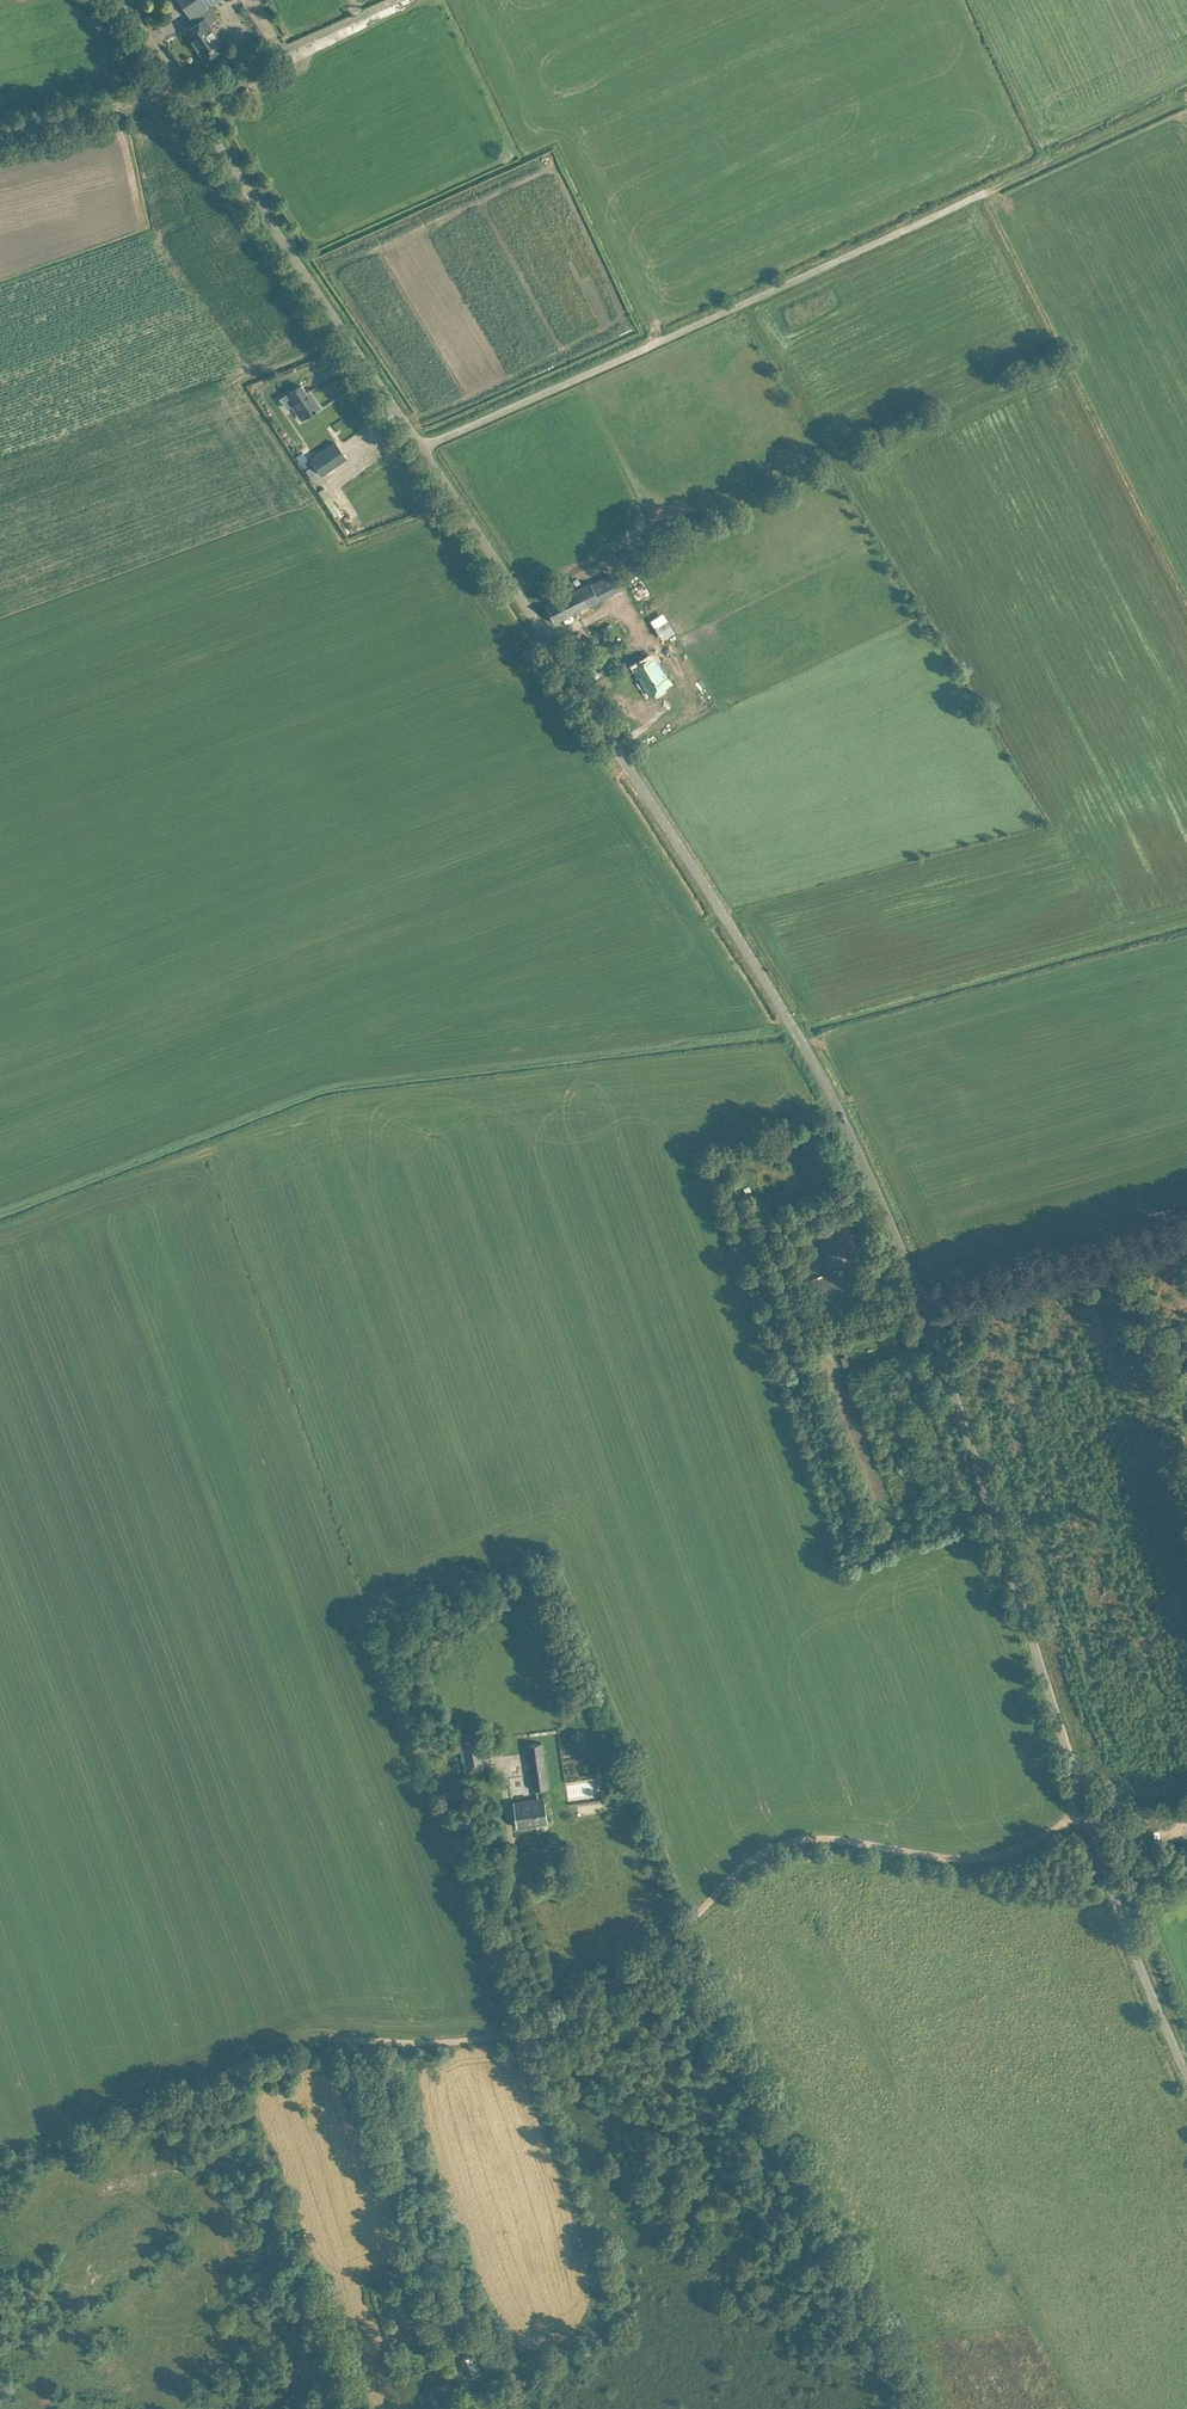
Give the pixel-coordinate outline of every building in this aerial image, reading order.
[(194,16),(209,6),(218,0),(179,0),(192,18),(194,16)] [(198,44),(196,45),(205,59),(224,46),(209,24),(217,18),(209,6),(194,16),(198,22),(186,30),(186,31),(188,30),(198,44)] [(263,118),(270,114),(262,100),(249,107),(252,112),(258,109),(263,118)] [(280,399),(286,407),(294,402),(305,418),(317,410),(317,409),(320,407),(314,398),(312,399),(302,384),(280,399)] [(322,475),(347,458),(336,442),(312,459),(322,475)] [(307,457),(300,462),(304,468),(311,463),(307,457)] [(331,483),(326,487),(337,501),(342,498),(331,483)] [(545,604),(554,622),(610,594),(602,576),(556,598),(545,604)] [(657,610),(674,603),(671,595),(653,602),(657,610)] [(661,622),(675,625),(678,612),(664,608),(661,622)] [(604,625),(608,633),(621,625),(617,618),(604,625)] [(651,655),(634,665),(642,679),(640,680),(649,695),(669,684),(651,655)] [(747,1181),(742,1183),(746,1193),(751,1191),(747,1181)] [(821,1304),(836,1297),(847,1292),(838,1271),(827,1275),(811,1282),(821,1304)] [(841,1343),(851,1341),(849,1334),(839,1336),(841,1343)] [(479,1731),(462,1734),(466,1764),(477,1763),(477,1767),(484,1766),(479,1731)] [(548,1822),(547,1810),(542,1788),(548,1787),(542,1742),(528,1744),(534,1789),(536,1789),(538,1798),(525,1800),(513,1802),(517,1826),(548,1822)] [(574,1781),(575,1797),(600,1795),(598,1778),(574,1781)] [(429,2408),(434,2408),(452,2402),(445,2383),(418,2393),(422,2402),(426,2401),(429,2408)]
